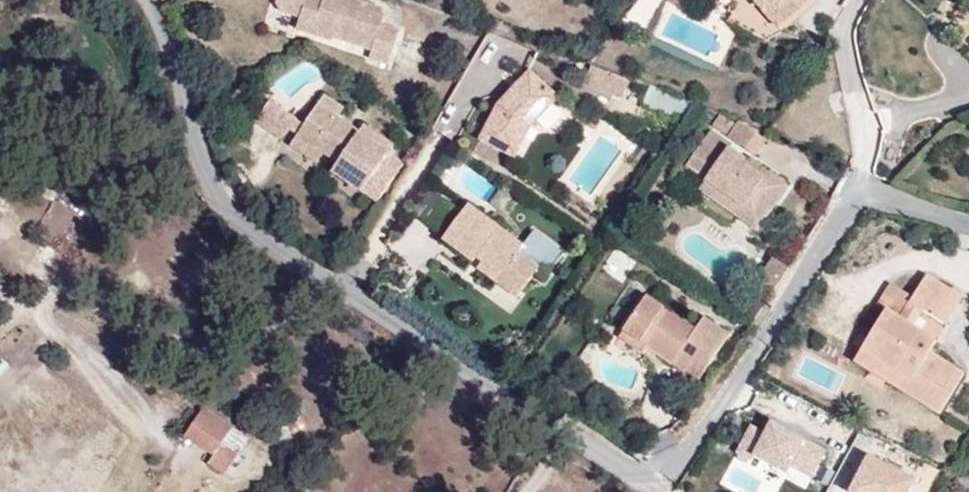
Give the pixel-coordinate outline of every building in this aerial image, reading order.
[(276,11),(294,16),(290,26),(370,51),(368,57),(389,63),(400,30),(380,24),(386,6),(366,0),(279,0),(276,11)] [(748,29),(789,0),(727,0),(748,29)] [(604,105),(612,81),(570,65),(561,89),(604,105)] [(489,155),(504,125),(532,94),(503,67),(472,101),(454,136),(489,155)] [(253,126),(272,98),(244,79),(225,107),(253,126)] [(660,126),(675,104),(626,86),(618,110),(660,126)] [(368,140),(337,119),(295,90),(284,106),(273,122),(300,141),(292,152),(354,195),(374,166),(358,155),(368,140)] [(273,122),(284,106),(272,98),(253,126),(265,134),(273,122)] [(376,129),(345,108),(337,119),(368,140),(376,129)] [(740,138),(711,118),(703,131),(731,152),(740,138)] [(292,152),(300,141),(273,122),(265,134),(292,152)] [(720,161),(684,136),(664,164),(685,178),(680,184),(696,196),(703,186),(722,200),(727,193),(749,209),(769,181),(728,151),(720,161)] [(374,166),(384,151),(368,140),(358,155),(374,166)] [(749,209),(727,193),(722,200),(703,186),(696,196),(738,225),(749,209)] [(456,222),(463,213),(432,190),(415,213),(446,236),(456,222)] [(524,245),(469,205),(456,222),(446,236),(441,242),(471,265),(478,256),(525,291),(544,265),(521,250),(524,245)] [(524,245),(521,250),(544,265),(538,273),(547,279),(568,249),(536,227),(524,245)] [(768,286),(782,265),(766,254),(752,276),(768,286)] [(525,291),(478,256),(471,265),(470,267),(517,302),(525,291)] [(962,371),(933,353),(940,342),(916,328),(923,316),(946,331),(964,302),(922,276),(911,293),(895,319),(885,313),(865,344),(889,359),(879,375),(937,410),(962,371)] [(895,319),(911,293),(894,283),(878,309),(885,313),(895,319)] [(695,327),(644,293),(620,329),(648,347),(673,363),(685,345),(712,363),(731,334),(703,315),(695,327)] [(648,347),(620,329),(614,338),(641,356),(648,347)] [(879,375),(889,359),(865,344),(855,360),(879,375)] [(213,470),(237,435),(194,404),(174,432),(203,452),(197,460),(213,470)] [(867,455),(849,491),(851,491),(909,491),(915,479),(867,455)]
